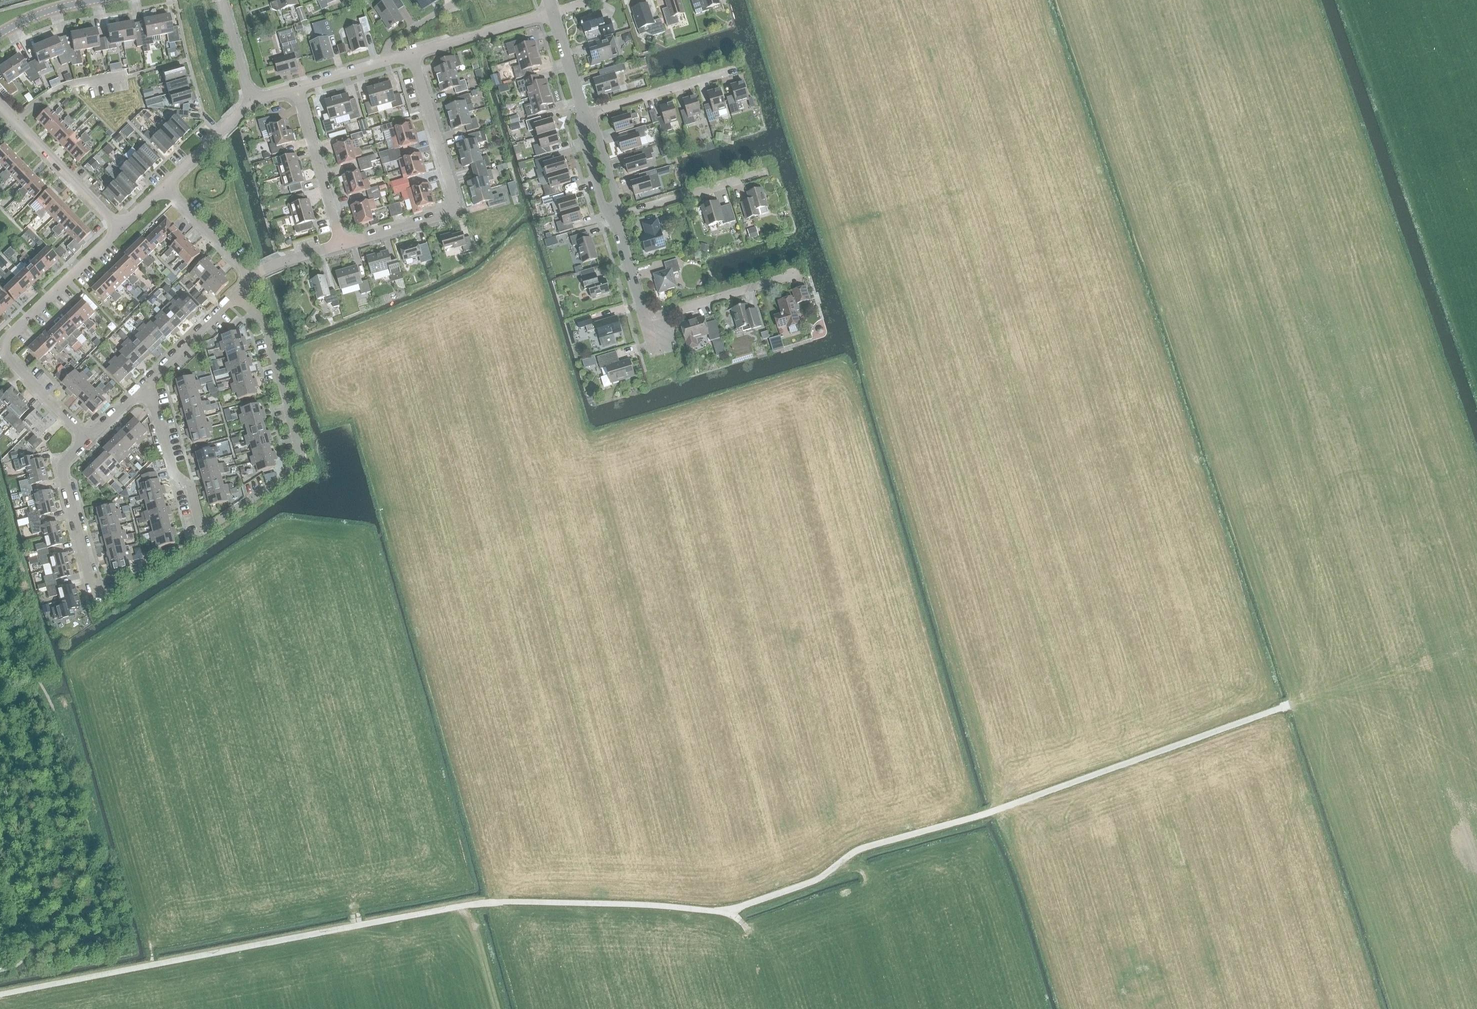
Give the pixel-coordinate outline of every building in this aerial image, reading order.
[(293,0),(277,0),(278,1),(270,4),(272,10),(276,12),(294,6),(293,0)] [(399,0),(379,0),(381,4),(380,5),(374,8),(388,30),(402,21),(403,21),(398,12),(394,5),(400,1),(399,0)] [(422,9),(437,0),(416,0),(422,9)] [(679,0),(665,0),(669,11),(663,13),(667,27),(679,24),(676,16),(684,14),(679,0)] [(718,0),(691,0),(696,15),(711,10),(709,6),(719,3),(718,0)] [(653,21),(647,4),(632,9),(636,21),(635,21),(638,30),(649,26),(652,36),(665,32),(660,19),(653,21)] [(306,21),(302,7),(296,10),(301,23),(306,21)] [(603,22),(600,11),(592,13),(593,16),(580,19),(584,33),(600,28),(603,36),(614,33),(610,20),(603,22)] [(169,15),(156,18),(159,35),(166,34),(167,34),(169,43),(174,43),(180,42),(177,27),(171,28),(171,27),(169,15)] [(146,33),(140,34),(142,46),(144,53),(150,52),(148,45),(153,44),(152,37),(159,35),(156,18),(143,20),(146,33)] [(370,32),(366,18),(358,20),(360,27),(346,31),(352,52),(367,48),(363,34),(370,32)] [(334,36),(329,20),(317,23),(322,40),(311,43),(316,63),(332,58),(327,38),(334,36)] [(137,47),(142,46),(140,34),(135,35),(132,22),(119,25),(123,42),(135,40),(137,47)] [(296,32),(304,29),(302,23),(294,25),(296,32)] [(108,37),(103,38),(105,50),(116,48),(115,44),(123,42),(119,25),(107,27),(108,37)] [(105,50),(103,38),(97,39),(96,29),(83,32),(86,49),(94,48),(95,52),(102,51),(103,56),(106,56),(105,50)] [(72,46),(66,48),(70,62),(71,66),(82,64),(79,51),(86,49),(83,32),(70,34),(72,46)] [(625,43),(632,40),(630,33),(622,35),(625,43)] [(616,47),(613,37),(600,41),(602,47),(590,51),(591,57),(587,58),(590,67),(601,64),(601,62),(613,58),(610,48),(616,47)] [(66,63),(70,62),(66,48),(60,50),(56,38),(44,43),(50,59),(58,56),(61,65),(66,63)] [(516,53),(518,59),(538,54),(534,42),(524,45),(522,39),(506,44),(509,56),(516,53)] [(301,59),(296,40),(281,44),(285,57),(274,60),(278,74),(298,68),(296,61),(301,59)] [(43,62),(50,59),(44,43),(32,48),(36,59),(31,62),(37,73),(41,71),(46,69),(43,62)] [(538,54),(518,59),(520,66),(513,68),(516,79),(533,74),(531,68),(541,65),(538,54)] [(18,55),(7,62),(18,77),(24,73),(28,78),(30,77),(33,82),(39,78),(37,73),(31,62),(25,65),(18,55)] [(438,81),(457,75),(455,68),(461,67),(458,56),(446,60),(448,66),(435,70),(438,81)] [(7,62),(0,67),(0,75),(2,78),(0,79),(0,85),(10,96),(17,91),(11,81),(18,77),(7,62)] [(623,71),(621,64),(601,70),(603,77),(594,80),(599,96),(619,90),(614,74),(623,71)] [(166,83),(185,78),(181,66),(162,71),(166,83)] [(72,79),(69,73),(63,76),(66,82),(72,79)] [(513,90),(511,83),(505,84),(502,73),(494,75),(497,86),(502,85),(503,92),(513,90)] [(459,82),(457,75),(438,81),(441,92),(454,88),(456,94),(468,91),(465,81),(459,82)] [(530,98),(549,92),(546,80),(536,83),(534,77),(517,82),(519,89),(520,94),(528,92),(530,98)] [(188,89),(185,78),(166,83),(169,94),(188,89)] [(378,86),(383,105),(390,103),(392,108),(402,105),(399,94),(393,95),(389,82),(378,86)] [(748,100),(743,82),(731,86),(734,98),(727,100),(731,115),(739,112),(738,110),(742,109),(740,102),(748,100)] [(376,107),(383,105),(378,86),(367,89),(370,102),(365,104),(368,115),(378,112),(376,107)] [(191,100),(188,89),(169,94),(172,106),(191,100)] [(725,109),(720,89),(707,93),(711,106),(704,108),(709,123),(716,121),(715,118),(720,117),(718,111),(725,109)] [(549,92),(530,98),(531,104),(524,106),(527,117),(544,112),(542,106),(553,104),(549,92)] [(76,98),(72,94),(61,105),(65,108),(76,98)] [(336,98),(341,117),(348,115),(350,121),(360,118),(357,106),(351,107),(347,94),(336,98)] [(449,119),(468,113),(474,112),(472,105),(469,94),(457,98),(459,104),(446,107),(449,119)] [(150,99),(145,101),(147,107),(163,103),(161,96),(157,97),(150,99)] [(700,114),(695,97),(683,100),(687,112),(681,114),(685,126),(695,123),(693,116),(700,114)] [(334,119),(341,117),(336,98),(325,101),(329,114),(323,116),(326,128),(336,125),(334,119)] [(677,121),(672,103),(660,107),(664,119),(658,121),(662,135),(668,134),(667,131),(672,130),(670,123),(677,121)] [(35,119),(44,128),(56,117),(63,110),(59,107),(55,111),(56,111),(53,114),(47,108),(35,119)] [(658,122),(655,110),(649,112),(653,124),(658,122)] [(168,123),(182,138),(190,130),(181,120),(183,118),(188,119),(188,112),(177,111),(176,115),(168,123)] [(468,113),(449,119),(452,130),(465,126),(467,132),(479,129),(476,118),(470,120),(468,113)] [(638,118),(636,113),(612,121),(616,133),(633,128),(631,120),(638,118)] [(62,122),(56,117),(44,128),(52,137),(71,119),(67,115),(64,119),(64,120),(62,122)] [(520,122),(518,115),(510,118),(511,124),(520,122)] [(269,138),(270,137),(286,132),(283,121),(271,125),(269,117),(258,121),(261,133),(267,131),(269,138)] [(538,137),(555,132),(552,120),(539,124),(538,118),(526,122),(529,132),(536,130),(538,137)] [(71,119),(52,137),(61,146),(73,134),(67,128),(69,125),(70,126),(74,122),(71,119)] [(359,122),(362,132),(368,130),(365,120),(359,122)] [(400,121),(380,127),(381,133),(383,133),(385,141),(392,140),(392,139),(398,138),(414,133),(411,123),(401,126),(400,121)] [(159,132),(173,146),(182,138),(168,123),(159,132)] [(518,123),(510,125),(512,132),(520,129),(518,123)] [(123,130),(121,132),(127,138),(134,131),(129,125),(123,130)] [(647,132),(645,126),(630,131),(631,136),(618,140),(622,152),(641,147),(639,139),(646,137),(644,133),(647,132)] [(270,137),(272,144),(269,145),(272,155),(284,152),(282,146),(294,142),(291,130),(286,132),(270,137)] [(173,146),(159,132),(153,137),(147,131),(143,135),(149,141),(150,140),(164,154),(173,146)] [(336,156),(359,149),(356,140),(363,138),(362,132),(350,136),(352,141),(350,142),(350,141),(333,146),(336,156)] [(457,145),(460,157),(479,151),(477,144),(483,142),(480,132),(468,136),(470,142),(457,145)] [(559,144),(555,132),(538,137),(540,144),(533,147),(536,157),(548,153),(546,148),(559,144)] [(78,140),(73,134),(61,146),(69,154),(87,136),(84,133),(80,137),(81,137),(78,140)] [(392,139),(392,140),(393,146),(394,149),(399,148),(417,143),(414,133),(398,138),(392,139)] [(114,139),(118,144),(123,139),(119,134),(114,139)] [(87,136),(69,154),(77,163),(89,151),(84,145),(86,143),(87,143),(91,140),(87,136)] [(0,165),(12,153),(3,144),(0,147),(0,165)] [(108,156),(114,150),(109,144),(103,150),(108,156)] [(137,153),(151,167),(159,159),(145,145),(137,153)] [(387,151),(379,153),(380,155),(381,160),(389,158),(388,157),(400,153),(399,148),(394,149),(388,151),(387,151)] [(653,153),(652,148),(636,152),(638,158),(624,162),(628,174),(648,168),(645,160),(652,158),(651,154),(653,153)] [(361,156),(359,149),(336,156),(339,166),(355,161),(355,158),(361,156)] [(481,158),(479,151),(460,157),(463,168),(476,164),(478,170),(490,167),(487,156),(481,158)] [(12,153),(0,165),(6,170),(3,173),(2,172),(0,174),(0,177),(2,179),(20,161),(12,153)] [(151,167),(137,153),(128,161),(142,176),(151,167)] [(400,153),(388,157),(389,158),(390,163),(398,161),(401,169),(423,163),(420,153),(403,158),(402,158),(400,153)] [(282,177),(300,172),(300,171),(301,171),(301,170),(299,162),(298,162),(297,162),(297,161),(294,162),(292,155),(280,159),(282,165),(279,166),(282,177)] [(359,165),(371,162),(377,161),(375,155),(358,159),(359,165)] [(538,179),(567,170),(563,158),(550,162),(548,157),(535,161),(538,171),(535,172),(538,179)] [(87,164),(93,171),(99,165),(93,159),(87,164)] [(17,182),(29,170),(20,161),(2,179),(5,183),(9,179),(8,178),(11,176),(17,182)] [(134,184),(142,176),(128,161),(120,169),(123,173),(134,184)] [(523,169),(531,167),(529,161),(521,163),(523,169)] [(372,168),(371,162),(359,165),(361,171),(372,168)] [(423,163),(401,169),(403,177),(408,175),(409,178),(426,173),(423,163)] [(15,193),(18,197),(37,179),(29,170),(17,182),(22,188),(20,190),(19,189),(15,193)] [(467,183),(471,194),(490,189),(488,182),(494,180),(491,170),(479,174),(481,179),(467,183)] [(570,182),(567,170),(538,179),(539,184),(542,186),(546,197),(559,193),(557,186),(570,182)] [(658,175),(656,170),(641,174),(643,180),(642,180),(631,183),(635,195),(652,190),(659,188),(656,181),(655,176),(658,175)] [(109,175),(115,181),(129,196),(137,187),(134,184),(123,173),(119,177),(113,171),(109,175)] [(362,182),(367,180),(365,173),(359,175),(358,171),(342,176),(345,186),(361,181),(362,182)] [(303,182),(300,172),(282,177),(285,188),(288,186),(290,193),(302,190),(300,183),(303,182)] [(396,182),(397,187),(409,183),(408,178),(396,182)] [(45,187),(37,179),(18,197),(22,200),(26,196),(25,195),(28,193),(33,199),(45,187)] [(362,182),(361,181),(345,186),(348,196),(366,190),(368,195),(379,192),(378,187),(370,189),(368,180),(367,180),(362,182)] [(115,181),(106,189),(120,204),(129,196),(115,181)] [(381,191),(388,189),(386,183),(379,186),(381,191)] [(410,200),(432,193),(429,183),(411,188),(409,183),(397,187),(399,193),(401,192),(406,191),(407,191),(410,200)] [(490,189),(471,194),(474,206),(487,202),(489,208),(505,203),(504,197),(499,198),(498,194),(492,196),(490,189)] [(766,207),(761,189),(748,193),(750,200),(741,203),(746,219),(759,215),(757,210),(766,207)] [(38,216),(56,198),(48,190),(36,201),(41,207),(39,210),(38,209),(34,213),(38,216)] [(370,211),(376,210),(374,200),(381,198),(379,192),(368,195),(369,200),(351,206),(353,216),(370,211)] [(434,203),(432,193),(410,200),(414,214),(422,212),(421,207),(434,203)] [(290,205),(293,216),(311,210),(308,200),(306,200),(304,194),(292,197),(294,204),(290,205)] [(561,214),(578,209),(574,197),(562,200),(561,195),(549,198),(550,204),(551,204),(554,215),(561,213),(561,214)] [(64,207),(56,198),(38,216),(41,220),(45,216),(44,215),(47,213),(52,219),(64,207)] [(394,204),(397,216),(403,214),(399,202),(394,204)] [(719,208),(717,202),(702,206),(708,226),(723,221),(724,225),(735,221),(730,204),(719,208)] [(391,217),(397,216),(394,204),(388,206),(391,217)] [(73,216),(64,207),(52,219),(58,225),(56,227),(55,226),(51,230),(54,234),(73,216)] [(582,221),(578,209),(561,214),(563,221),(556,223),(559,233),(571,230),(569,224),(582,221)] [(314,221),(311,210),(293,216),(296,226),(300,225),(302,232),(314,228),(312,222),(314,221)] [(370,211),(353,216),(356,226),(370,222),(371,226),(379,224),(377,218),(373,219),(370,211)] [(81,224),(73,216),(54,234),(58,237),(61,233),(63,230),(69,236),(81,224)] [(662,226),(671,223),(669,216),(660,218),(662,226)] [(167,220),(158,228),(166,238),(172,243),(168,248),(169,249),(183,237),(167,220)] [(660,231),(656,220),(643,224),(647,235),(641,237),(645,252),(665,246),(660,231)] [(81,224),(69,236),(73,240),(66,247),(74,255),(86,244),(83,240),(90,233),(81,224)] [(759,237),(756,227),(747,230),(750,239),(759,237)] [(166,238),(158,228),(145,241),(154,250),(166,238)] [(29,229),(25,233),(30,238),(33,234),(29,229)] [(589,238),(587,232),(570,238),(573,247),(577,245),(583,263),(597,259),(591,238),(589,238)] [(463,239),(462,233),(451,236),(451,233),(440,236),(444,248),(453,246),(454,249),(462,246),(464,252),(473,250),(470,237),(463,239)] [(559,236),(548,239),(550,247),(561,243),(559,236)] [(191,245),(183,237),(169,249),(161,258),(164,261),(172,254),(171,253),(173,251),(179,257),(191,245)] [(142,238),(133,246),(151,265),(155,262),(151,258),(150,258),(148,256),(154,250),(145,241),(142,238)] [(34,253),(49,268),(58,260),(40,241),(36,245),(40,248),(34,253)] [(419,247),(417,243),(400,248),(404,260),(419,256),(421,263),(431,260),(427,244),(419,247)] [(707,253),(710,246),(701,243),(699,250),(707,253)] [(191,245),(179,257),(185,263),(182,265),(178,268),(174,272),(178,275),(200,254),(191,245)] [(65,253),(60,246),(54,251),(60,258),(65,253)] [(136,267),(137,267),(142,261),(145,264),(144,264),(148,268),(151,265),(133,246),(125,255),(126,257),(126,256),(136,267)] [(9,260),(16,253),(10,248),(3,254),(9,260)] [(23,258),(41,276),(49,268),(34,253),(29,258),(23,252),(20,255),(23,257),(23,258)] [(391,267),(387,252),(367,257),(372,273),(389,269),(392,279),(402,277),(398,265),(391,267)] [(126,257),(118,265),(136,283),(139,280),(135,276),(135,277),(132,274),(138,268),(137,267),(136,267),(126,256),(126,257)] [(196,276),(200,280),(213,267),(209,263),(211,260),(208,257),(190,274),(194,278),(196,276)] [(20,273),(32,285),(41,276),(23,258),(19,261),(23,265),(24,265),(26,267),(20,273)] [(680,272),(677,259),(664,263),(666,271),(653,274),(656,285),(655,285),(658,294),(667,291),(666,290),(676,287),(673,274),(680,272)] [(118,265),(109,273),(121,285),(127,279),(129,282),(129,283),(132,287),(136,283),(118,265)] [(218,272),(213,267),(200,280),(204,284),(202,287),(205,290),(223,273),(220,270),(218,272)] [(361,282),(356,267),(337,273),(341,289),(358,284),(361,295),(371,292),(368,280),(361,282)] [(5,275),(23,293),(32,285),(20,273),(14,279),(12,276),(13,275),(6,268),(2,272),(5,275)] [(597,282),(593,269),(580,273),(585,290),(589,289),(591,298),(609,292),(605,280),(597,282)] [(101,282),(118,300),(122,297),(118,293),(117,294),(115,291),(121,285),(109,273),(101,282)] [(226,276),(223,273),(205,290),(209,294),(211,291),(215,296),(228,283),(224,278),(226,276)] [(172,283),(177,278),(173,274),(168,279),(172,283)] [(14,302),(23,293),(5,275),(2,278),(6,282),(6,281),(9,284),(3,290),(14,302)] [(329,292),(325,276),(309,281),(311,289),(314,288),(318,300),(324,298),(328,305),(332,303),(333,308),(339,306),(335,290),(329,292)] [(118,300),(101,282),(92,290),(103,302),(109,296),(112,299),(111,299),(115,303),(118,300)] [(172,290),(167,285),(162,289),(167,294),(172,290)] [(809,300),(805,287),(793,291),(795,298),(791,299),(791,298),(779,301),(783,315),(774,317),(778,328),(787,325),(788,328),(799,325),(792,303),(796,301),(797,303),(809,300)] [(196,299),(201,294),(196,290),(191,295),(196,299)] [(3,312),(12,304),(0,291),(0,309),(3,312)] [(187,292),(184,295),(197,308),(200,305),(187,292)] [(202,306),(208,299),(203,294),(197,300),(202,306)] [(197,308),(184,295),(180,300),(177,297),(174,300),(192,318),(195,316),(192,313),(197,308)] [(166,307),(169,310),(181,323),(186,319),(189,321),(192,318),(174,300),(171,304),(170,303),(166,307)] [(92,328),(94,331),(98,327),(95,325),(92,321),(91,322),(88,319),(95,313),(83,301),(74,310),(92,328)] [(749,313),(747,306),(740,308),(740,307),(732,309),(738,329),(741,328),(742,332),(761,326),(756,311),(749,313)] [(157,307),(153,310),(159,315),(162,312),(161,311),(157,307)] [(177,328),(181,323),(169,310),(166,307),(161,311),(162,312),(159,315),(176,334),(179,331),(177,328)] [(92,328),(74,310),(65,318),(77,330),(83,324),(85,327),(85,328),(89,331),(92,328)] [(176,334),(159,315),(155,319),(158,321),(154,325),(153,326),(166,338),(171,334),(173,336),(176,334)] [(592,324),(590,316),(576,321),(579,329),(586,327),(587,332),(597,329),(600,339),(602,338),(605,348),(615,344),(612,335),(621,332),(616,317),(595,323),(592,324)] [(77,330),(65,318),(57,326),(75,345),(78,349),(82,345),(77,340),(82,335),(77,330)] [(708,334),(710,341),(721,338),(716,321),(705,324),(703,318),(680,324),(685,341),(686,341),(688,350),(699,347),(696,337),(708,334)] [(144,325),(140,321),(137,324),(158,346),(166,338),(153,326),(154,325),(151,323),(147,327),(144,325)] [(140,334),(135,338),(148,351),(153,346),(155,349),(158,346),(137,324),(135,322),(132,325),(138,331),(137,331),(140,334)] [(75,345),(57,326),(48,334),(60,347),(63,343),(65,341),(66,341),(68,344),(71,348),(75,345)] [(220,343),(221,348),(246,341),(245,337),(241,338),(239,332),(231,334),(230,330),(221,333),(224,342),(220,343)] [(60,347),(48,334),(46,332),(37,340),(49,352),(54,346),(57,349),(56,350),(62,356),(65,352),(60,347)] [(97,347),(102,343),(98,338),(93,343),(97,347)] [(143,356),(148,351),(135,338),(131,342),(129,340),(125,343),(143,361),(146,358),(143,356)] [(779,338),(770,340),(773,350),(782,347),(779,338)] [(49,352),(37,340),(28,349),(40,361),(43,364),(47,359),(44,356),(49,352)] [(226,352),(228,357),(245,353),(243,346),(247,346),(246,341),(221,348),(223,353),(226,352)] [(143,361),(125,343),(122,346),(124,349),(120,353),(122,356),(133,366),(137,361),(140,364),(143,361)] [(619,363),(616,352),(597,357),(600,369),(606,367),(607,369),(608,374),(609,375),(600,378),(603,387),(611,385),(611,383),(634,376),(629,360),(620,363),(619,363)] [(247,359),(245,353),(228,357),(229,363),(226,364),(227,369),(251,362),(250,358),(247,359)] [(135,368),(133,366),(122,356),(118,360),(116,357),(112,361),(130,379),(133,376),(130,373),(135,368)] [(130,379),(112,361),(109,364),(111,367),(107,371),(119,384),(124,379),(127,382),(130,379)] [(232,372),(233,378),(250,374),(249,367),(252,366),(251,362),(227,369),(228,373),(232,372)] [(69,374),(65,369),(60,375),(58,373),(54,376),(61,382),(64,379),(69,374)] [(65,391),(68,394),(85,376),(89,372),(86,369),(79,376),(75,371),(62,384),(67,389),(65,391)] [(223,379),(221,371),(214,373),(216,381),(223,379)] [(85,376),(68,394),(71,397),(73,395),(78,399),(90,386),(86,382),(93,375),(89,372),(85,376)] [(231,385),(232,390),(257,383),(256,379),(252,380),(250,374),(233,378),(235,384),(231,385)] [(176,393),(200,386),(199,381),(195,382),(194,376),(193,376),(183,379),(176,381),(178,388),(175,388),(176,393)] [(105,387),(102,390),(106,394),(110,390),(111,392),(114,388),(109,383),(105,387)] [(257,383),(232,390),(234,394),(237,393),(239,399),(256,395),(254,388),(258,387),(257,383)] [(80,406),(83,409),(102,390),(98,386),(94,390),(90,386),(78,399),(83,404),(80,406)] [(180,396),(182,402),(199,397),(198,392),(201,391),(200,386),(176,393),(177,397),(180,396)] [(12,388),(8,391),(4,388),(0,392),(0,407),(3,404),(7,408),(20,395),(12,388)] [(89,410),(93,415),(106,402),(102,398),(106,394),(102,390),(83,409),(86,412),(89,410)] [(9,414),(4,419),(11,427),(19,419),(20,420),(29,410),(25,406),(28,403),(20,395),(7,408),(5,410),(9,414)] [(180,409),(181,413),(206,407),(206,406),(205,402),(201,403),(199,397),(182,402),(184,408),(180,409)] [(239,416),(241,421),(265,414),(264,410),(260,411),(259,404),(241,409),(243,415),(239,416)] [(207,411),(206,407),(181,413),(183,417),(186,416),(188,423),(205,418),(204,412),(207,411)] [(20,420),(19,419),(11,427),(19,434),(24,429),(28,433),(30,431),(43,419),(35,411),(23,423),(20,420)] [(265,414),(241,421),(242,425),(245,424),(247,430),(264,426),(263,419),(266,418),(265,414)] [(186,430),(187,434),(211,428),(210,423),(207,424),(205,418),(188,423),(189,429),(186,430)] [(51,427),(43,419),(30,431),(34,435),(27,442),(35,450),(42,442),(38,439),(51,427)] [(127,422),(124,424),(142,442),(145,439),(143,437),(147,432),(135,419),(130,424),(127,422)] [(138,446),(142,442),(124,424),(121,427),(124,430),(119,435),(132,447),(136,443),(138,446)] [(266,432),(264,426),(247,430),(248,436),(245,437),(246,441),(270,435),(269,431),(266,432)] [(211,428),(187,434),(188,438),(192,437),(194,444),(211,439),(209,433),(213,432),(211,428)] [(112,437),(109,440),(126,458),(130,454),(127,452),(132,447),(119,435),(114,439),(112,437)] [(270,435),(246,441),(247,446),(251,445),(252,451),(270,446),(268,440),(272,439),(270,435)] [(108,445),(104,450),(116,462),(120,458),(123,461),(126,458),(109,440),(106,442),(108,445)] [(250,458),(252,462),(276,456),(275,452),(271,453),(270,446),(252,451),(254,457),(250,458)] [(199,464),(216,460),(215,454),(218,453),(217,448),(203,452),(202,448),(194,450),(195,454),(193,455),(194,459),(197,458),(199,464)] [(121,467),(116,462),(104,450),(101,452),(103,455),(98,460),(111,473),(115,469),(118,471),(121,467)] [(41,459),(35,461),(34,456),(13,461),(16,472),(25,469),(27,474),(44,470),(41,459)] [(277,460),(276,456),(252,462),(253,467),(256,466),(258,472),(275,468),(274,461),(277,460)] [(91,462),(88,465),(106,483),(109,486),(112,483),(109,480),(109,479),(107,477),(111,473),(98,460),(94,464),(91,462)] [(197,472),(198,476),(223,469),(221,464),(218,465),(216,460),(199,464),(201,471),(197,472)] [(138,462),(135,466),(139,470),(143,467),(138,462)] [(102,486),(106,483),(88,465),(85,468),(88,470),(83,475),(95,488),(100,484),(102,486)] [(203,479),(205,485),(222,480),(220,475),(229,472),(228,467),(223,469),(198,476),(199,480),(203,479)] [(132,479),(137,474),(132,469),(128,474),(132,479)] [(18,482),(21,493),(31,490),(30,485),(47,481),(44,470),(27,474),(28,480),(18,482)] [(267,483),(275,478),(273,472),(264,475),(267,483)] [(137,482),(140,496),(165,490),(164,486),(160,487),(158,480),(156,473),(142,476),(142,477),(137,482)] [(130,480),(125,475),(119,480),(125,486),(130,480)] [(224,486),(222,480),(205,485),(206,491),(203,492),(204,496),(228,490),(227,485),(224,486)] [(228,490),(204,496),(205,500),(209,500),(210,506),(228,501),(226,496),(237,493),(236,488),(228,490)] [(31,490),(21,493),(24,503),(34,501),(35,505),(35,506),(52,502),(49,491),(33,495),(31,490)] [(145,500),(146,506),(164,501),(162,495),(166,494),(165,490),(140,496),(141,501),(145,500)] [(141,513),(142,518),(170,511),(169,507),(166,508),(164,501),(146,506),(148,512),(141,513)] [(35,506),(35,505),(29,507),(30,513),(27,514),(29,524),(40,522),(38,517),(55,512),(52,502),(35,506)] [(99,516),(95,517),(96,521),(117,516),(121,515),(121,514),(119,510),(116,511),(114,505),(97,509),(99,516)] [(168,516),(171,515),(170,511),(142,518),(143,523),(150,521),(152,527),(169,522),(168,516)] [(117,516),(96,521),(97,525),(101,524),(102,530),(120,526),(118,520),(122,519),(121,515),(117,516)] [(42,532),(43,538),(60,533),(57,522),(41,527),(40,522),(29,524),(32,535),(42,532)] [(151,538),(176,532),(174,528),(171,529),(169,522),(152,527),(153,532),(150,533),(151,538)] [(104,537),(100,538),(101,542),(122,536),(126,536),(125,531),(121,532),(120,526),(102,530),(104,537)] [(176,532),(151,538),(152,543),(156,542),(157,548),(175,543),(173,537),(177,536),(176,532)] [(63,544),(60,533),(43,538),(45,543),(35,546),(36,552),(28,554),(29,558),(48,553),(47,548),(63,544)] [(122,536),(101,542),(103,546),(106,545),(108,551),(125,547),(124,541),(127,540),(126,536),(122,536)] [(109,558),(106,559),(107,563),(131,557),(130,552),(129,546),(125,547),(108,551),(109,558)] [(49,558),(48,553),(29,558),(30,562),(39,560),(40,566),(50,564),(52,569),(68,565),(66,554),(49,558)] [(131,557),(107,563),(108,567),(111,566),(113,573),(121,571),(131,568),(129,562),(132,561),(131,557)] [(43,577),(46,588),(56,585),(55,580),(71,576),(68,565),(52,569),(53,575),(43,577)] [(57,590),(56,585),(46,588),(47,594),(48,598),(58,595),(60,601),(77,596),(74,586),(57,590)] [(80,607),(77,596),(60,601),(61,606),(51,609),(54,619),(58,618),(58,620),(72,617),(70,610),(80,607)] [(44,613),(50,611),(48,603),(42,605),(44,613)]
